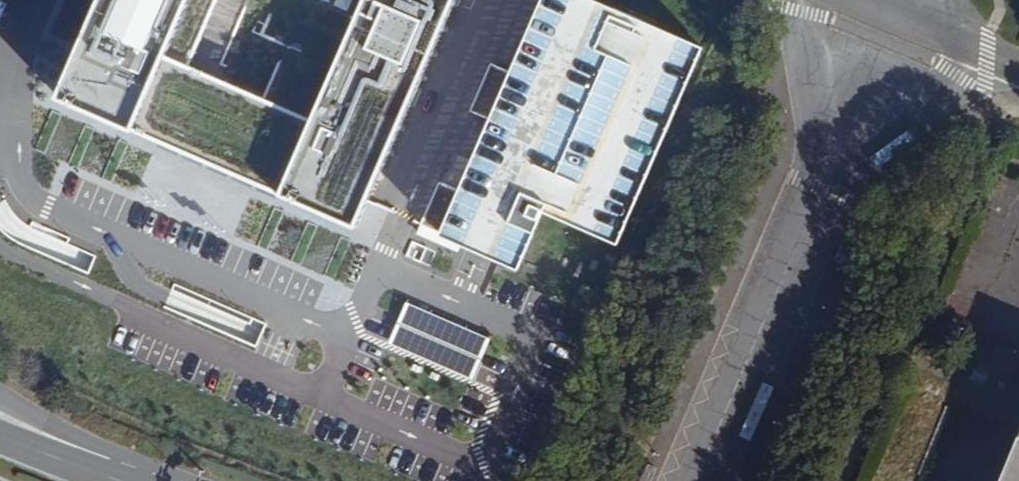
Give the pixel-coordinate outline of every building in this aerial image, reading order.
[(4,0),(0,0),(0,24),(10,3),(4,0)] [(72,88),(367,219),(461,0),(341,0),(305,81),(177,24),(187,0),(108,0),(72,88)] [(177,24),(305,81),(341,0),(187,0),(177,24)] [(620,0),(545,0),(450,233),(525,263),(548,207),(632,241),(714,38),(620,0)] [(925,161),(908,173),(914,183),(932,171),(925,161)] [(473,378),(491,336),(407,302),(390,344),(473,378)] [(996,480),(1018,480),(1018,426),(996,480)]
